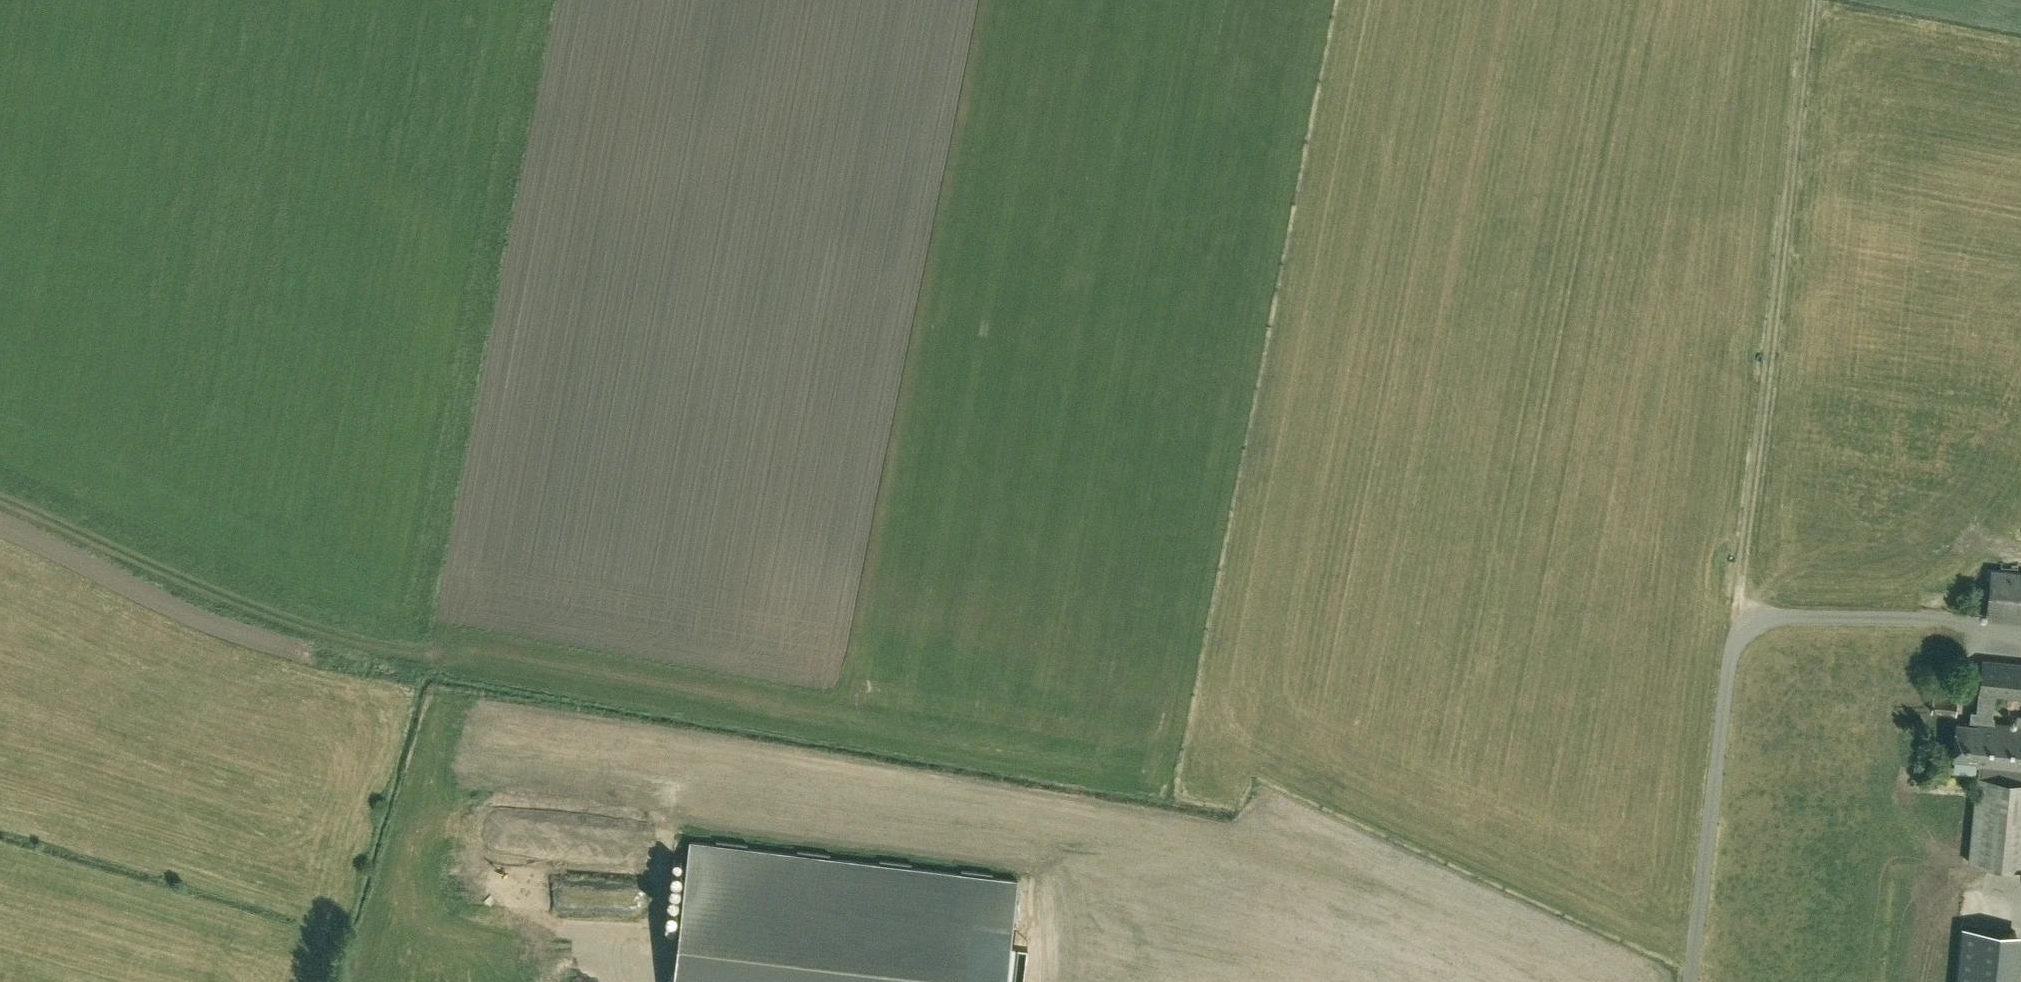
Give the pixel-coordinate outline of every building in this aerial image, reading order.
[(1993,569),(1988,618),(2020,622),(2020,572),(1993,569)] [(1979,765),(1970,863),(2020,868),(2020,726),(1991,723),(1994,695),(2020,697),(2020,665),(1982,661),(1976,725),(1956,723),(1953,759),(1978,761),(1977,765),(1979,765)] [(1934,693),(1932,713),(1956,715),(1958,695),(1934,693)] [(692,844),(675,981),(1007,981),(1019,883),(692,844)]
